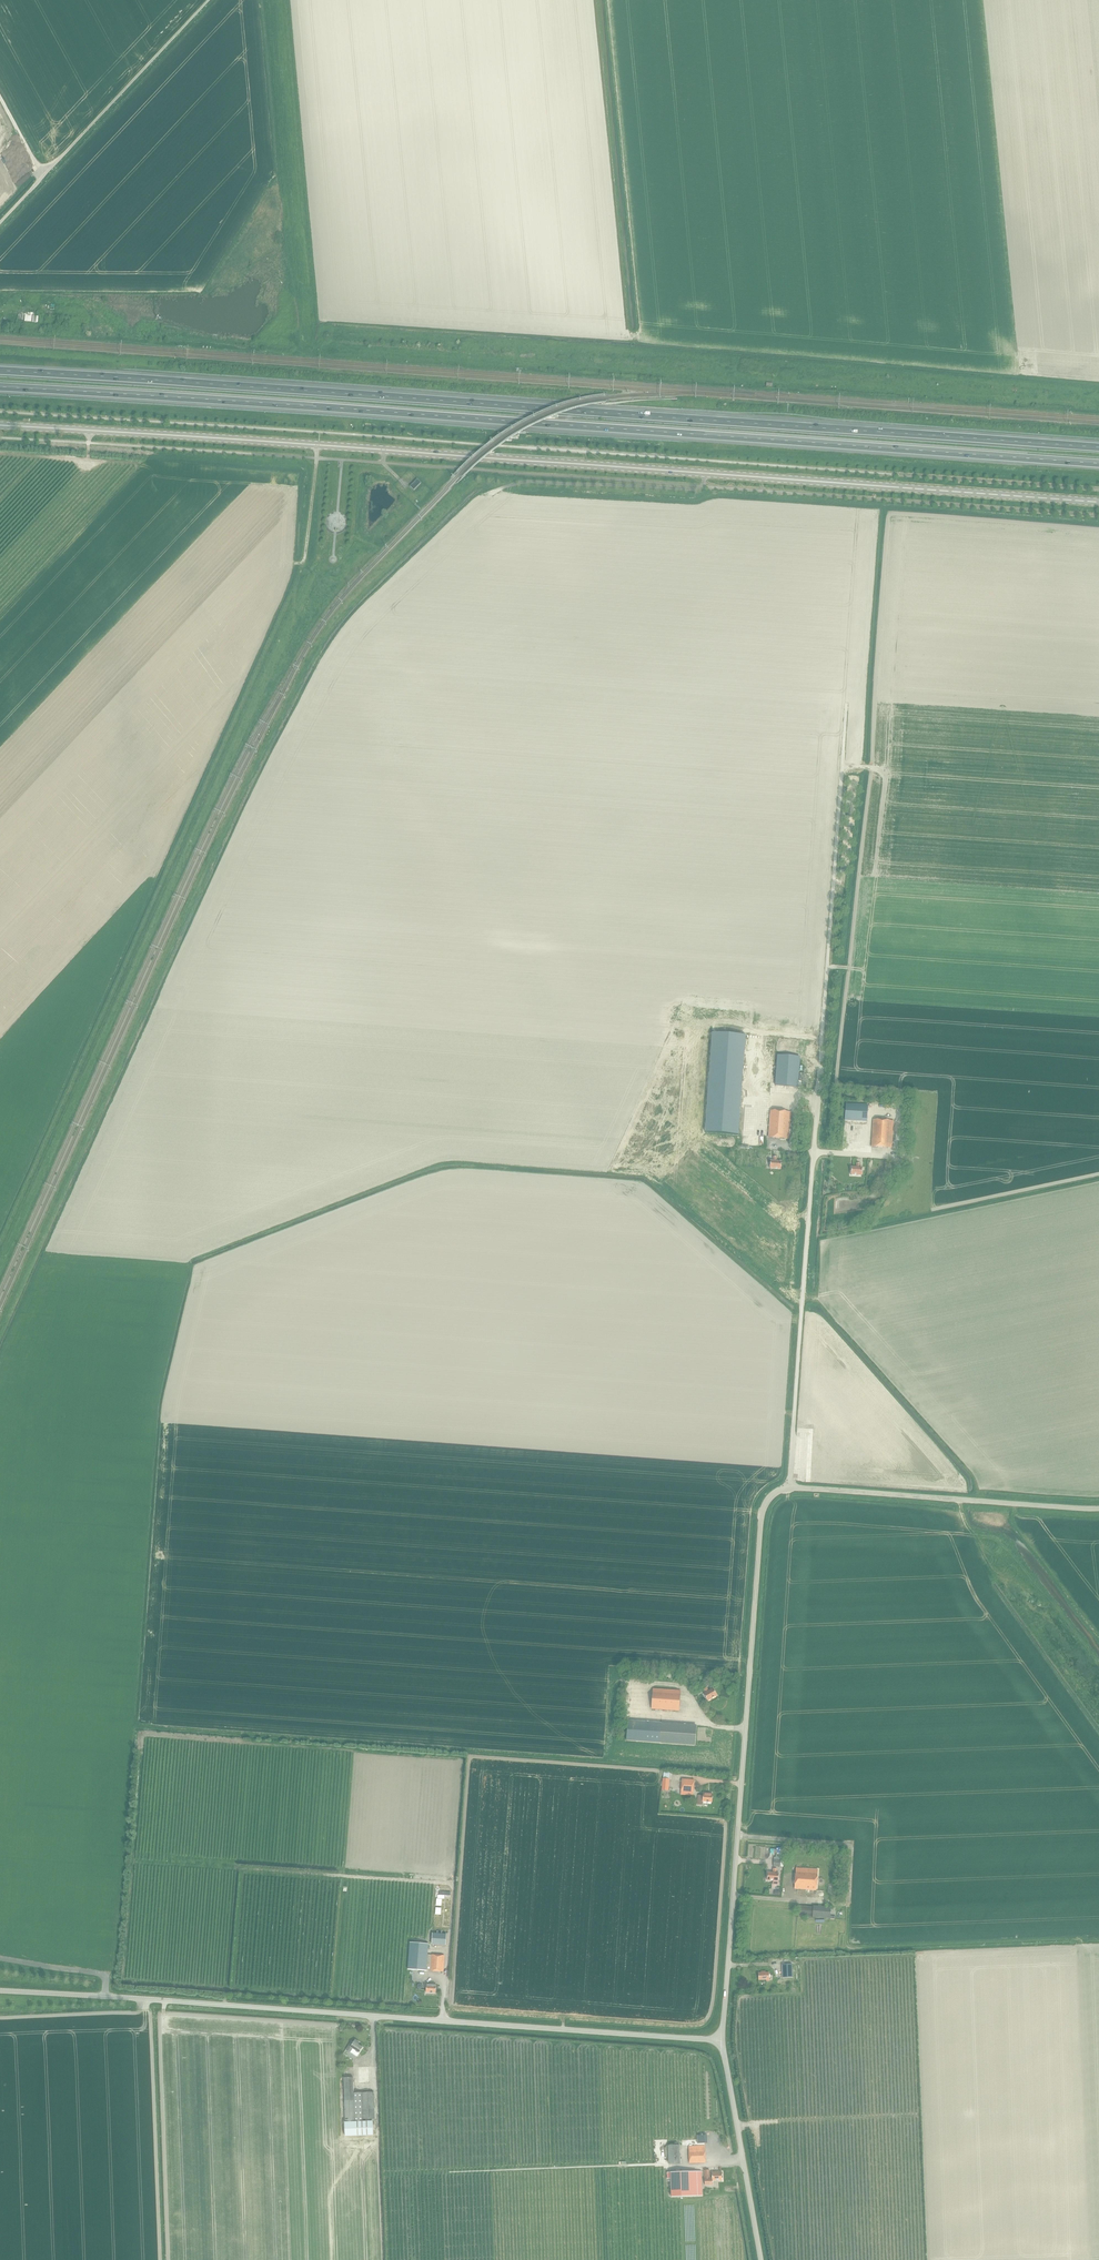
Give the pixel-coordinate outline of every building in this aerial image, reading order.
[(25,312),(24,322),(32,322),(32,321),(37,322),(38,316),(33,315),(33,312),(25,312)] [(414,491),(421,483),(418,480),(417,479),(417,480),(410,487),(414,491)] [(712,1033),(705,1133),(738,1135),(745,1036),(712,1033)] [(784,1055),(778,1055),(776,1086),(798,1088),(801,1058),(784,1057),(784,1055)] [(867,1122),(868,1104),(846,1102),(845,1120),(867,1122)] [(789,1139),(791,1112),(771,1111),(768,1137),(789,1139)] [(892,1122),(872,1120),(870,1147),(890,1149),(892,1122)] [(773,1161),(770,1161),(770,1168),(781,1169),(781,1161),(776,1161),(777,1156),(774,1156),(773,1161)] [(859,1164),(856,1163),(855,1168),(850,1168),(849,1175),(861,1176),(861,1168),(858,1168),(859,1164)] [(706,1692),(704,1693),(708,1700),(717,1695),(713,1688),(709,1691),(707,1687),(704,1689),(706,1692)] [(653,1689),(652,1709),(679,1711),(680,1691),(653,1689)] [(696,1726),(661,1724),(628,1721),(626,1741),(694,1746),(696,1726)] [(694,1781),(682,1780),(681,1792),(693,1792),(694,1781)] [(698,1795),(697,1805),(702,1805),(703,1802),(712,1803),(713,1794),(703,1793),(702,1796),(698,1795)] [(801,1866),(796,1866),(794,1888),(815,1890),(817,1870),(801,1869),(801,1866)] [(772,1872),(767,1872),(766,1880),(773,1881),(772,1885),(777,1885),(778,1873),(776,1873),(776,1868),(773,1868),(772,1872)] [(812,1907),(797,1905),(796,1914),(812,1916),(812,1917),(830,1918),(831,1907),(812,1905),(812,1907)] [(437,1934),(433,1933),(432,1945),(445,1946),(446,1934),(441,1934),(441,1931),(437,1931),(437,1934)] [(429,1944),(409,1943),(408,1970),(427,1971),(427,1970),(431,1970),(431,1971),(443,1972),(444,1956),(428,1954),(429,1944)] [(790,1963),(781,1964),(781,1978),(791,1977),(790,1963)] [(760,1973),(757,1973),(758,1980),(765,1979),(765,1980),(768,1980),(768,1972),(764,1972),(764,1971),(760,1971),(760,1973)] [(437,1984),(427,1984),(426,1993),(436,1993),(437,1984)] [(350,2047),(349,2050),(358,2056),(364,2048),(359,2044),(361,2042),(358,2040),(356,2043),(354,2041),(350,2047)] [(345,2078),(346,2122),(345,2122),(346,2135),(374,2134),(374,2121),(364,2121),(364,2119),(375,2119),(375,2092),(355,2092),(355,2078),(345,2078)] [(675,2146),(668,2146),(669,2164),(680,2163),(680,2145),(677,2146),(677,2143),(675,2143),(675,2146)] [(704,2146),(688,2146),(689,2162),(705,2162),(704,2146)] [(712,2172),(712,2177),(710,2177),(710,2169),(705,2170),(705,2178),(705,2185),(713,2184),(713,2180),(722,2180),(722,2172),(712,2172)] [(667,2178),(671,2178),(671,2196),(702,2195),(702,2171),(667,2171),(667,2178)]
